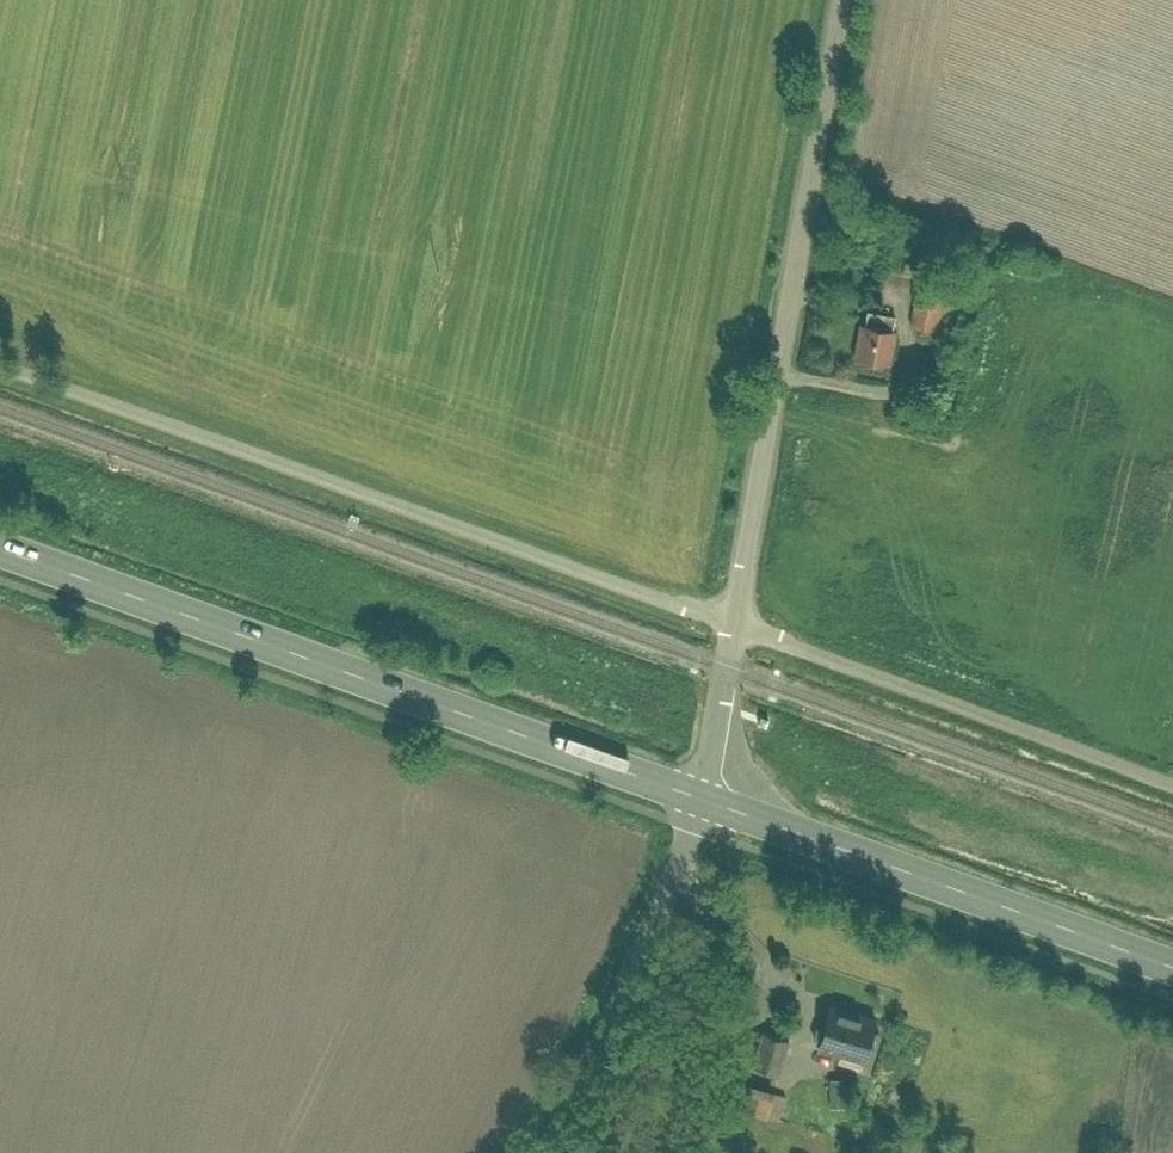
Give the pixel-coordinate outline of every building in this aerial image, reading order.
[(917,288),(909,327),(938,333),(946,294),(917,288)] [(859,326),(853,360),(888,366),(894,332),(859,326)] [(824,1007),(813,1050),(860,1062),(871,1019),(824,1007)] [(730,1062),(774,1075),(784,1042),(740,1029),(730,1062)] [(784,1100),(758,1092),(751,1112),(778,1120),(784,1100)]
